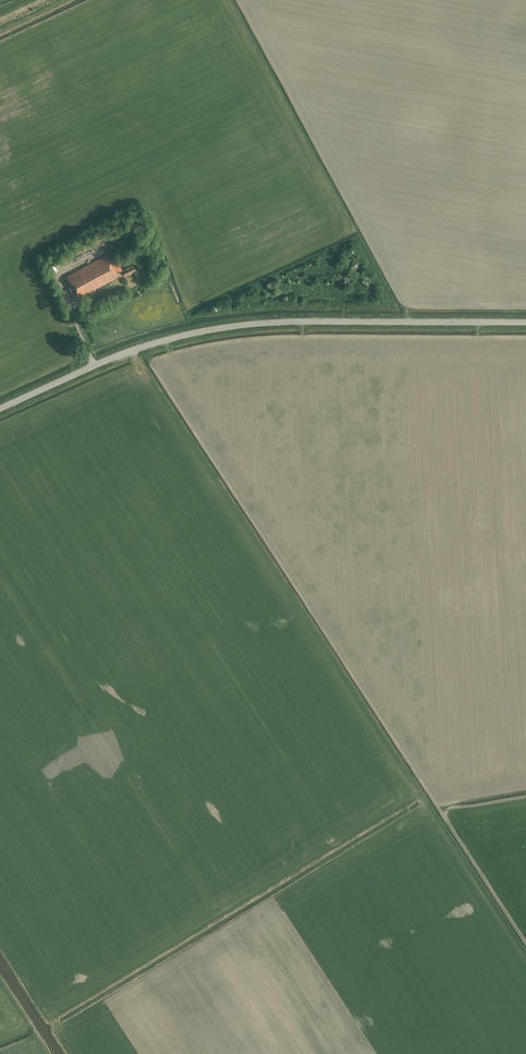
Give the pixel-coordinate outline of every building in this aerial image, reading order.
[(119,262),(113,265),(107,255),(95,262),(67,276),(71,284),(78,298),(119,277),(118,276),(124,273),(125,276),(134,271),(136,271),(134,268),(132,264),(122,269),(120,265),(119,262)]
